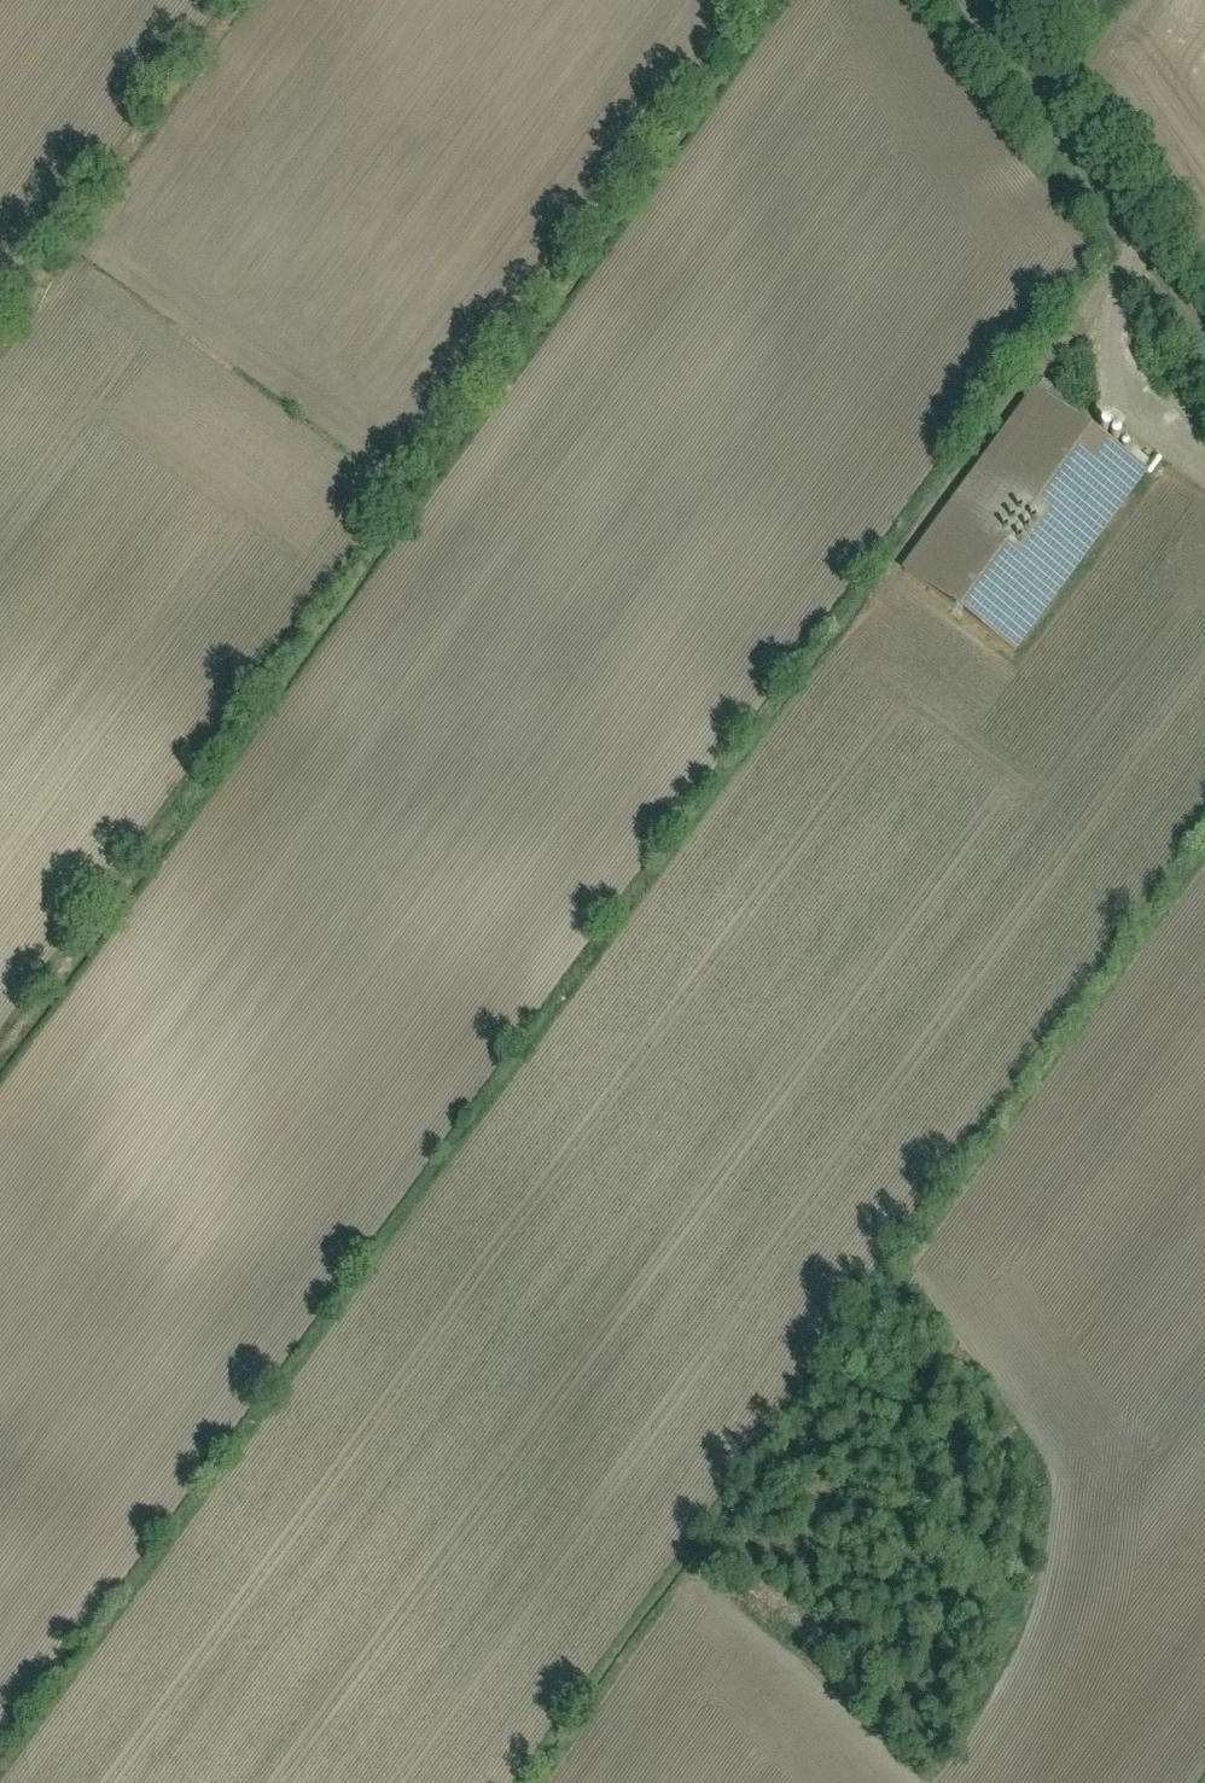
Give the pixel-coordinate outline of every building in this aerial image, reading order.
[(1044,390),(911,571),(1024,654),(1157,473),(1044,390)]
